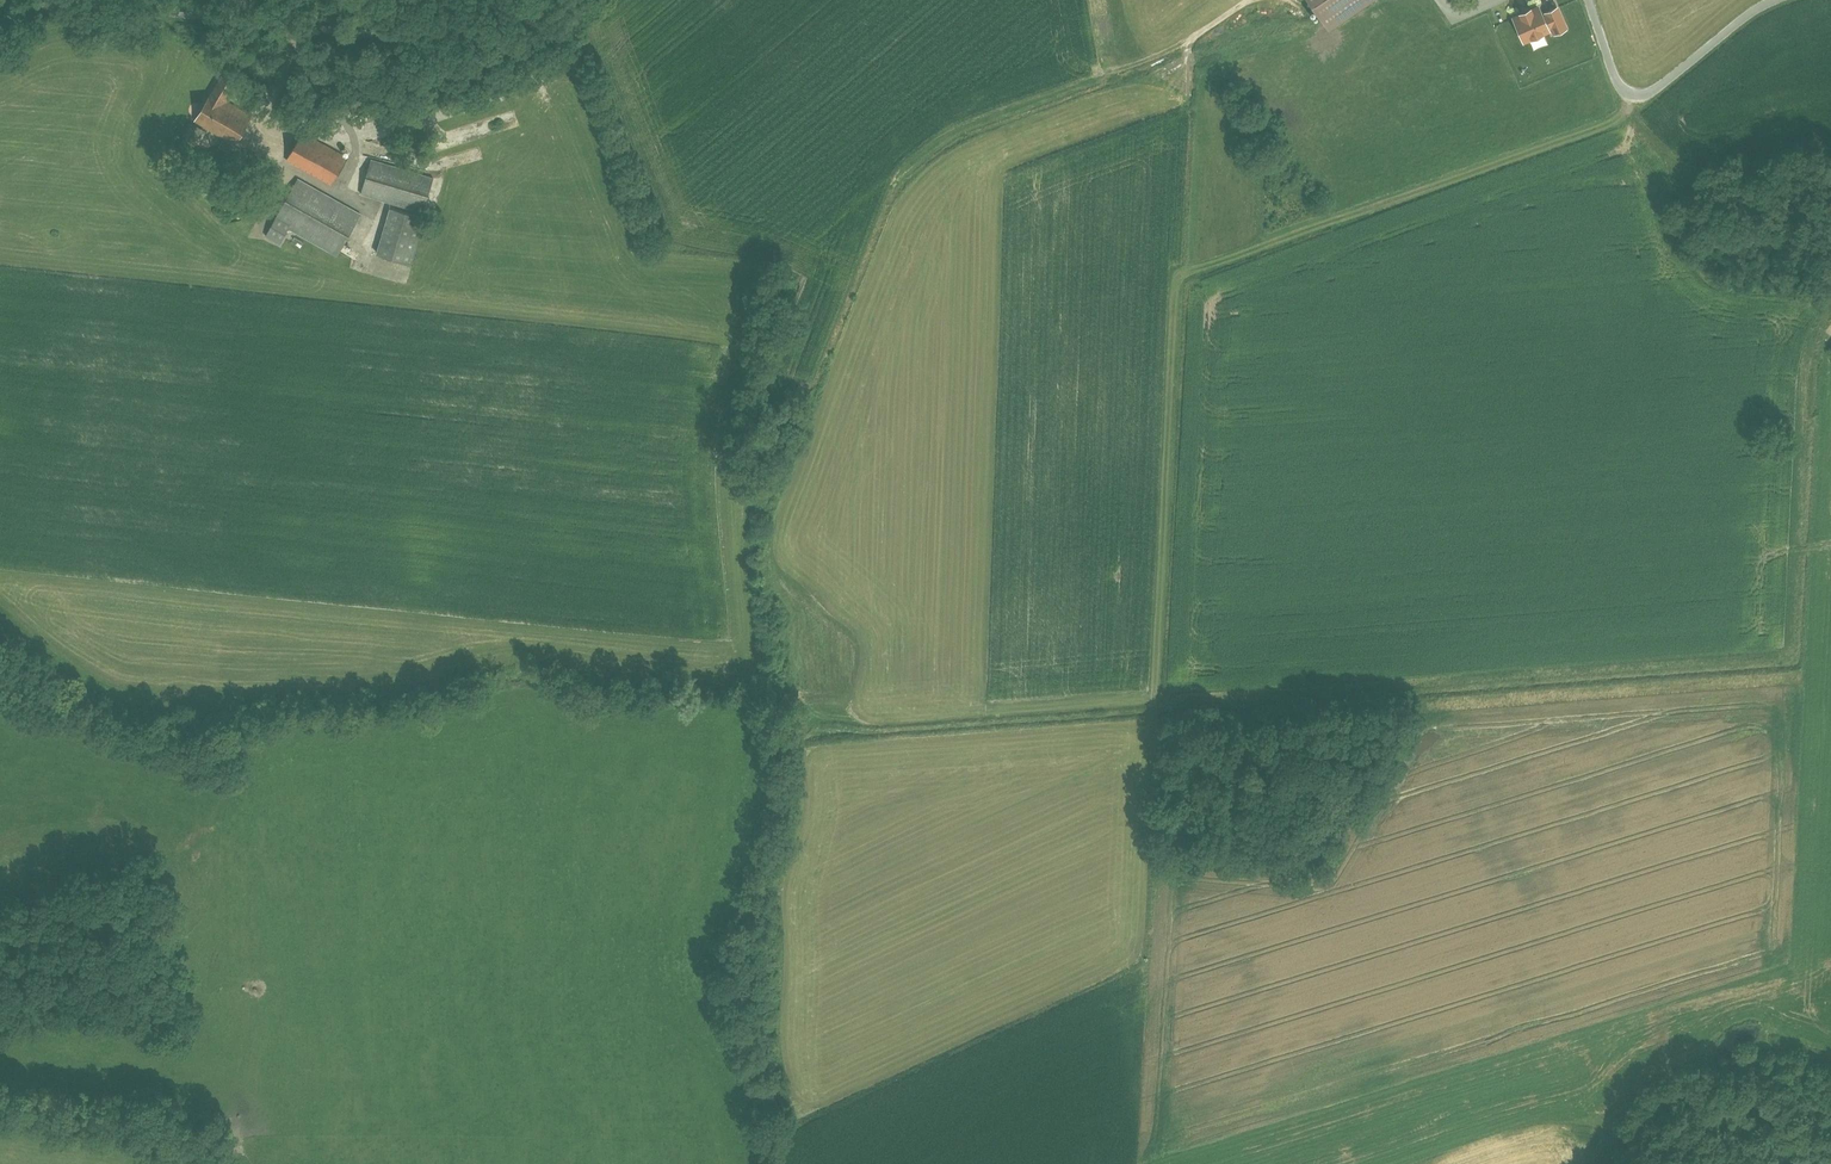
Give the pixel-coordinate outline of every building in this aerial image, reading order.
[(1370,0),(1312,0),(1330,27),(1370,0)] [(1521,14),(1514,17),(1524,40),(1548,30),(1547,27),(1552,26),(1546,13),(1542,15),(1538,7),(1531,10),(1530,9),(1521,13),(1521,14)] [(1546,12),(1546,13),(1552,26),(1554,32),(1566,27),(1557,8),(1546,12)] [(223,75),(195,121),(234,144),(251,115),(228,101),(238,84),(223,75)] [(151,85),(155,90),(167,82),(163,76),(151,85)] [(186,133),(200,141),(206,131),(192,123),(186,133)] [(286,161),(331,185),(348,157),(303,132),(286,161)] [(408,149),(405,160),(416,163),(418,152),(408,149)] [(433,177),(371,158),(361,194),(423,213),(433,177)] [(266,235),(280,243),(288,229),(337,256),(361,213),(298,178),(266,235)] [(376,255),(413,264),(426,217),(390,207),(376,255)] [(245,238),(258,245),(268,226),(255,219),(245,238)]
